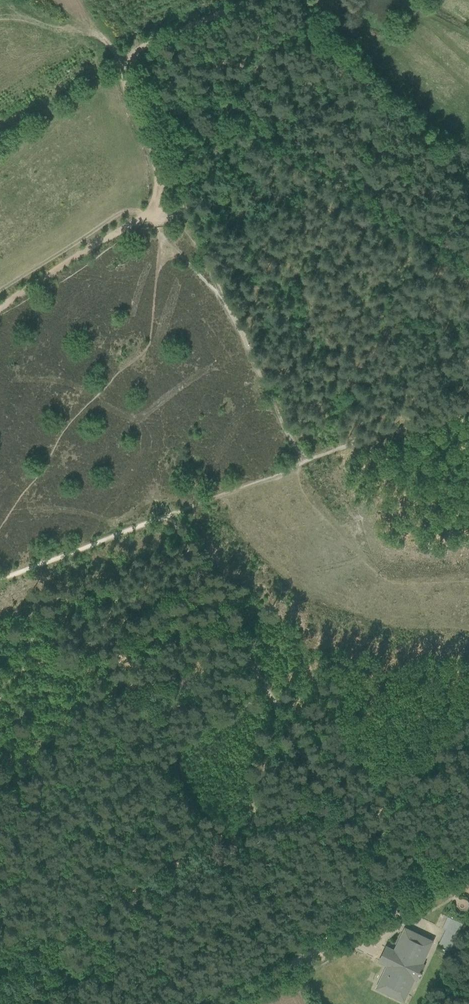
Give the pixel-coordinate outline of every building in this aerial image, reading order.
[(462,924),(448,917),(442,928),(445,930),(438,946),(449,951),(462,924)] [(391,966),(383,983),(407,994),(414,978),(417,979),(419,976),(420,976),(423,969),(422,969),(424,965),(421,964),(432,941),(405,928),(394,951),(388,948),(381,962),(391,966)]
